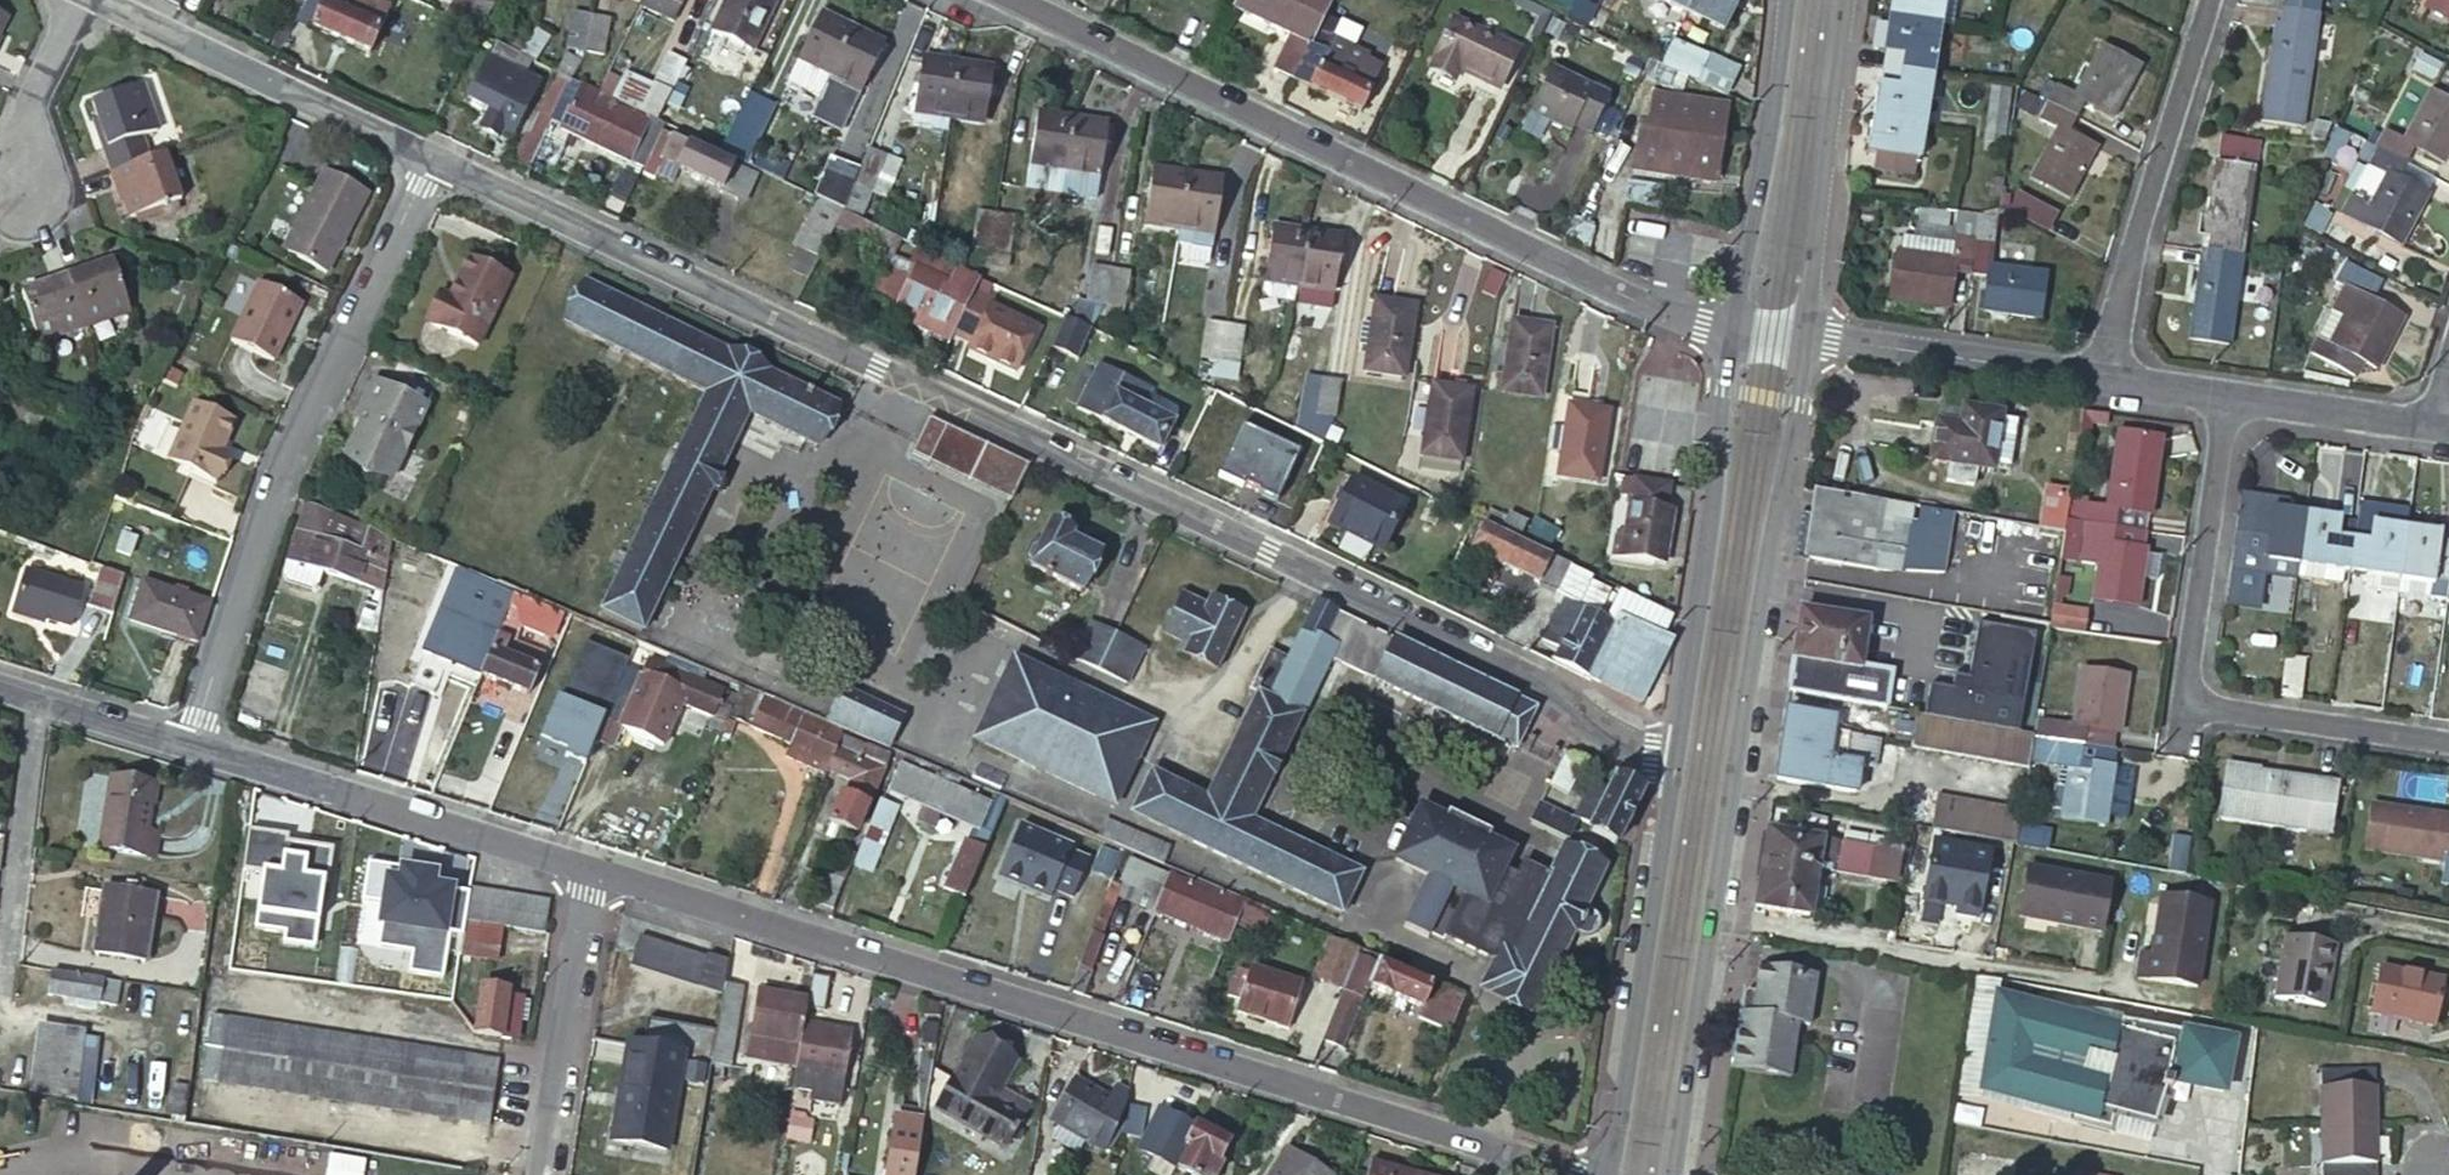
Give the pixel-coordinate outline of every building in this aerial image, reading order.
[(391,0),(356,0),(351,9),(335,0),(321,0),(312,17),(369,46),(392,0),(391,0)] [(443,12),(460,20),(476,1),(471,0),(455,0),(443,12)] [(648,2),(680,17),(688,0),(649,0),(648,2)] [(771,0),(730,0),(714,33),(754,52),(777,3),(771,0)] [(1295,80),(1317,35),(1319,29),(1333,0),(1237,0),(1234,6),(1292,34),(1275,70),(1295,80)] [(1529,0),(1528,0),(1524,8),(1536,13),(1539,5),(1529,0)] [(1570,13),(1577,0),(1542,0),(1570,13)] [(1570,15),(1590,25),(1601,0),(1577,0),(1570,13),(1570,15)] [(1688,14),(1695,0),(1660,0),(1688,14)] [(1726,33),(1741,0),(1695,0),(1688,14),(1726,33)] [(1881,16),(1933,24),(1937,0),(1883,0),(1881,16)] [(2312,15),(2314,0),(2274,0),(2273,10),(2280,11),(2312,15)] [(2432,14),(2448,24),(2448,0),(2439,0),(2432,14)] [(476,1),(460,20),(475,28),(494,5),(476,1)] [(1541,16),(1550,20),(1554,12),(1539,5),(1536,13),(1541,16)] [(855,32),(858,24),(825,9),(822,16),(855,32)] [(602,14),(582,11),(575,48),(560,69),(572,75),(578,78),(595,52),(602,14)] [(2260,97),(2299,103),(2312,15),(2280,11),(2277,29),(2270,27),(2260,97)] [(620,17),(602,14),(595,52),(614,55),(620,17)] [(855,32),(822,16),(792,80),(826,95),(836,74),(855,32)] [(1550,20),(1541,16),(1533,33),(1541,37),(1550,20)] [(1877,51),(1875,67),(1918,74),(1921,57),(1928,59),(1933,24),(1881,16),(1879,26),(1870,25),(1867,49),(1877,51)] [(1455,17),(1433,61),(1459,73),(1462,67),(1501,87),(1520,49),(1455,17)] [(887,46),(891,39),(858,24),(855,32),(887,46)] [(1317,35),(1295,80),(1359,110),(1380,65),(1359,55),(1361,49),(1319,29),(1317,35)] [(887,46),(855,32),(836,74),(868,89),(887,46)] [(516,48),(494,37),(485,55),(480,51),(460,94),(484,106),(475,123),(494,133),(505,111),(514,116),(533,78),(516,69),(525,52),(516,48)] [(1703,65),(1671,50),(1664,65),(1696,81),(1703,65)] [(2056,86),(2048,101),(2064,108),(2077,116),(2085,102),(2114,117),(2138,73),(2098,52),(2073,95),(2056,86)] [(675,94),(691,61),(675,53),(659,86),(675,94)] [(957,59),(922,53),(921,60),(956,66),(957,59)] [(1696,81),(1726,95),(1738,69),(1708,54),(1703,65),(1696,81)] [(993,64),(957,59),(956,66),(992,71),(993,64)] [(956,66),(921,60),(911,125),(946,131),(949,113),(956,66)] [(1455,80),(1459,73),(1433,61),(1430,68),(1455,80)] [(992,71),(956,66),(949,113),(985,119),(992,71)] [(1871,80),(1866,112),(1919,120),(1924,88),(1916,87),(1918,74),(1875,67),(1873,80),(1871,80)] [(560,69),(559,68),(511,169),(525,175),(527,171),(545,133),(551,120),(572,75),(560,69)] [(1616,99),(1557,70),(1537,112),(1578,133),(1582,125),(1599,133),(1616,99)] [(605,91),(578,78),(572,75),(551,120),(564,126),(562,130),(629,163),(632,156),(651,116),(617,100),(618,97),(605,91)] [(92,122),(86,124),(102,169),(141,156),(133,133),(148,128),(133,82),(83,99),(92,122)] [(659,86),(652,100),(669,109),(675,94),(659,86)] [(1979,89),(1979,146),(2009,145),(2009,89),(1979,89)] [(633,90),(627,101),(664,119),(669,109),(652,100),(633,90)] [(2379,152),(2407,166),(2417,149),(2446,165),(2448,161),(2448,101),(2436,94),(2407,144),(2390,134),(2379,152)] [(772,105),(753,96),(738,129),(757,137),(772,105)] [(662,122),(664,119),(627,101),(618,97),(617,100),(651,116),(662,122)] [(2048,101),(2039,118),(2056,127),(2031,171),(2072,194),(2097,149),(2067,132),(2077,116),(2064,108),(2048,101)] [(1729,178),(1736,113),(1659,104),(1656,134),(1647,133),(1645,180),(1694,184),(1695,175),(1729,178)] [(1866,112),(1860,145),(1871,147),(1867,169),(1903,174),(1907,152),(1914,153),(1919,120),(1866,112)] [(1073,119),(1037,113),(1036,121),(1072,127),(1073,119)] [(662,122),(651,116),(632,156),(644,161),(660,128),(662,122)] [(1109,125),(1073,119),(1072,127),(1108,132),(1109,125)] [(1025,190),(1060,196),(1072,127),(1036,121),(1025,190)] [(1060,196),(1097,202),(1108,132),(1072,127),(1060,196)] [(748,173),(660,128),(644,161),(637,176),(648,182),(650,178),(667,185),(676,165),(720,188),(717,194),(733,201),(748,173)] [(558,139),(545,133),(527,171),(541,176),(558,139)] [(836,188),(856,142),(838,135),(819,180),(836,188)] [(2215,139),(2212,159),(2250,165),(2253,144),(2215,139)] [(352,150),(331,141),(327,152),(348,160),(352,150)] [(873,150),(856,142),(836,188),(855,196),(873,150)] [(141,156),(102,169),(109,193),(116,190),(123,213),(173,196),(158,150),(141,156)] [(890,157),(873,150),(855,196),(849,209),(875,222),(878,216),(868,211),(890,157)] [(2379,152),(2372,165),(2390,175),(2370,208),(2352,198),(2343,216),(2400,248),(2429,196),(2399,180),(2407,166),(2379,152)] [(2204,252),(2238,256),(2250,170),(2210,165),(2198,251),(2204,252)] [(370,188),(327,167),(285,250),(329,271),(370,188)] [(1187,174),(1153,168),(1151,176),(1186,182),(1187,174)] [(1224,181),(1187,174),(1186,182),(1223,189),(1224,181)] [(1695,175),(1694,184),(1728,188),(1729,178),(1695,175)] [(1144,220),(1178,226),(1186,182),(1151,176),(1144,220)] [(1212,252),(1216,233),(1223,189),(1186,182),(1178,226),(1175,245),(1212,252)] [(1625,208),(1661,211),(1663,188),(1627,184),(1625,208)] [(2056,210),(2021,191),(2012,208),(2047,226),(2056,210)] [(832,227),(840,210),(817,199),(805,226),(803,224),(794,241),(818,253),(832,227)] [(955,261),(921,244),(875,222),(849,209),(842,206),(840,210),(832,227),(890,255),(874,298),(898,309),(894,316),(950,342),(983,274),(975,271),(955,261)] [(1953,208),(1949,236),(1954,236),(1973,239),(1976,211),(1953,208)] [(996,215),(977,211),(970,247),(991,251),(996,215)] [(1015,217),(996,215),(991,251),(1009,254),(1015,217)] [(1307,230),(1271,224),(1270,232),(1306,238),(1307,230)] [(1341,236),(1307,230),(1306,238),(1340,244),(1341,236)] [(1265,277),(1298,283),(1306,238),(1270,232),(1263,277),(1265,277)] [(1949,271),(1968,273),(1973,239),(1954,236),(1953,241),(1901,234),(1899,251),(1892,296),(1944,303),(1949,271)] [(1298,283),(1332,288),(1340,244),(1306,238),(1298,283)] [(1968,273),(1985,276),(1981,308),(2029,314),(2035,271),(1987,263),(1990,241),(1973,239),(1968,273)] [(2185,339),(2225,344),(2238,256),(2204,252),(2202,270),(2194,269),(2185,339)] [(76,318),(122,301),(105,254),(82,264),(80,258),(57,266),(76,318)] [(450,298),(446,296),(431,326),(475,347),(509,278),(469,259),(450,298)] [(32,335),(76,318),(57,266),(32,275),(35,282),(15,289),(32,335)] [(1078,300),(1064,314),(1088,325),(1104,307),(1110,272),(1091,269),(1085,304),(1078,300)] [(2358,270),(2349,286),(2375,302),(2384,286),(2358,270)] [(1124,311),(1130,276),(1110,272),(1104,307),(1124,311)] [(1298,283),(1265,277),(1262,292),(1266,299),(1294,303),(1296,294),(1298,283)] [(296,298),(252,278),(224,336),(268,357),(296,298)] [(635,306),(586,283),(566,325),(707,394),(600,613),(643,634),(750,415),(819,448),(839,406),(635,306)] [(1298,283),(1296,294),(1330,300),(1332,288),(1298,283)] [(2375,370),(2404,320),(2375,302),(2349,286),(2334,310),(2328,312),(2318,328),(2319,335),(2310,351),(2350,374),(2359,360),(2375,370)] [(424,322),(431,326),(446,296),(439,292),(424,322)] [(1412,306),(1373,299),(1362,369),(1400,376),(1412,306)] [(969,351),(1014,373),(1035,328),(990,306),(969,351)] [(1064,314),(1049,344),(1076,357),(1091,327),(1088,325),(1064,314)] [(1225,326),(1206,322),(1199,357),(1219,361),(1225,326)] [(1552,328),(1514,322),(1504,392),(1541,399),(1552,328)] [(1242,329),(1225,326),(1219,361),(1236,363),(1242,329)] [(1100,358),(1076,408),(1159,448),(1174,416),(1148,402),(1156,384),(1100,358)] [(1287,423),(1315,436),(1319,438),(1333,412),(1313,407),(1320,372),(1305,370),(1300,403),(1287,423)] [(1333,412),(1339,376),(1320,372),(1313,407),(1333,412)] [(1474,391),(1433,384),(1423,456),(1463,462),(1474,391)] [(369,385),(355,414),(366,419),(360,431),(357,428),(344,456),(353,469),(376,480),(392,481),(425,412),(369,385)] [(236,421),(195,401),(167,458),(214,481),(228,454),(222,451),(236,421)] [(1610,413),(1571,406),(1565,441),(1558,477),(1597,483),(1610,413)] [(1990,471),(1991,466),(1997,419),(1998,416),(1961,410),(1958,429),(1934,424),(1928,461),(1947,463),(1944,483),(1971,488),(1975,467),(1990,471)] [(351,422),(357,428),(360,431),(366,419),(355,414),(351,422)] [(949,427),(930,418),(919,440),(912,455),(931,464),(949,427)] [(2015,421),(1997,419),(1991,466),(2007,469),(2015,421)] [(1287,423),(1270,459),(1297,472),(1315,436),(1287,423)] [(975,439),(949,427),(931,464),(1012,503),(1030,465),(975,439)] [(1319,438),(1315,436),(1297,472),(1302,475),(1319,438)] [(1548,452),(1544,474),(1558,477),(1565,441),(1550,439),(1548,452)] [(2096,499),(2087,497),(2083,524),(2113,528),(2116,510),(2145,513),(2149,514),(2157,460),(2111,453),(2104,508),(2095,507),(2096,499)] [(353,469),(344,456),(340,463),(353,469)] [(376,480),(353,469),(361,480),(376,480)] [(1671,484),(1624,477),(1620,500),(1630,502),(1667,508),(1671,484)] [(1405,505),(1352,480),(1331,523),(1385,548),(1405,505)] [(1806,520),(1800,558),(1806,559),(1870,569),(1872,554),(1899,557),(1899,554),(1904,524),(1877,520),(1880,504),(1817,493),(1813,521),(1806,520)] [(1674,509),(1667,508),(1630,502),(1624,537),(1616,536),(1614,554),(1654,562),(1656,550),(1666,552),(1674,509)] [(1492,507),(1486,519),(1523,537),(1530,521),(1512,512),(1509,516),(1492,507)] [(2230,570),(2295,578),(2297,567),(2303,513),(2271,509),(2270,521),(2236,517),(2230,570)] [(2145,513),(2116,510),(2113,528),(2143,532),(2145,513)] [(366,557),(373,535),(305,511),(298,532),(366,557)] [(2303,513),(2297,567),(2330,572),(2331,564),(2348,567),(2353,534),(2335,531),(2337,518),(2303,513)] [(1538,517),(1527,539),(1548,550),(1559,528),(1538,517)] [(1548,550),(1527,539),(1523,537),(1486,519),(1473,546),(1559,588),(1561,584),(1583,595),(1588,583),(1595,587),(1601,575),(1595,572),(1551,551),(1548,550)] [(1074,532),(1052,521),(1041,546),(1036,543),(1028,561),(1033,563),(1030,568),(1083,594),(1102,555),(1070,539),(1074,532)] [(2095,563),(2089,600),(2135,606),(2139,581),(2143,558),(2144,552),(2140,551),(2143,532),(2113,528),(2083,524),(2063,521),(2061,533),(2057,558),(2095,563)] [(140,528),(121,522),(114,545),(131,552),(140,528)] [(2353,534),(2348,567),(2368,569),(2367,576),(2399,581),(2405,528),(2373,523),(2372,536),(2353,534)] [(1904,524),(1899,554),(1929,559),(1933,529),(1904,524)] [(2399,581),(2397,594),(2445,601),(2446,597),(2448,582),(2448,572),(2448,547),(2438,546),(2440,533),(2405,528),(2399,581)] [(392,539),(375,531),(373,535),(366,557),(298,532),(296,531),(286,559),(319,571),(383,594),(392,539)] [(1656,550),(1654,562),(1665,564),(1666,552),(1656,550)] [(2143,558),(2139,581),(2157,584),(2161,561),(2143,558)] [(319,571),(286,559),(280,574),(285,583),(306,590),(313,586),(319,571)] [(2348,567),(2331,564),(2330,572),(2297,567),(2295,578),(2295,579),(2345,586),(2348,567)] [(122,575),(104,569),(96,597),(113,603),(122,575)] [(81,597),(25,578),(13,619),(28,625),(29,619),(70,633),(81,597)] [(207,602),(143,581),(130,622),(193,643),(207,602)] [(1559,588),(1557,591),(1580,602),(1583,595),(1561,584),(1559,588)] [(1207,606),(1183,595),(1165,634),(1182,643),(1177,651),(1218,670),(1245,613),(1211,597),(1207,606)] [(566,620),(514,599),(501,629),(480,679),(528,698),(544,659),(517,648),(524,632),(545,640),(563,629),(566,620)] [(1463,671),(1318,600),(1304,630),(1321,639),(1316,650),(1329,657),(1517,747),(1525,731),(1537,707),(1463,671)] [(480,679),(501,629),(444,606),(420,666),(411,687),(436,697),(445,676),(476,689),(480,679)] [(1799,606),(1786,692),(1884,708),(1889,673),(1859,668),(1866,617),(1799,606)] [(1670,636),(1620,612),(1616,623),(1580,607),(1575,620),(1558,612),(1545,639),(1562,647),(1557,658),(1643,698),(1670,636)] [(2046,629),(2080,633),(2082,611),(2049,607),(2048,618),(2046,629)] [(1145,645),(1092,620),(1075,655),(1129,681),(1145,645)] [(2025,765),(2029,739),(2030,731),(2020,729),(2036,630),(1977,621),(1968,677),(1952,674),(1950,687),(1928,683),(1923,714),(1915,713),(1909,744),(2025,765)] [(1321,639),(1304,630),(1290,659),(1273,696),(1304,711),(1329,657),(1316,650),(1321,639)] [(567,760),(587,768),(594,748),(606,718),(626,667),(608,660),(610,655),(585,645),(562,703),(558,701),(541,743),(569,754),(567,760)] [(1273,696),(1290,659),(1270,650),(1251,689),(1258,691),(1210,799),(1154,772),(1134,814),(1345,916),(1366,874),(1255,821),(1305,712),(1304,711),(1273,696)] [(721,734),(729,713),(717,707),(722,694),(702,686),(706,677),(651,654),(622,727),(661,743),(678,704),(711,719),(708,728),(721,734)] [(1156,722),(1016,656),(976,741),(1116,807),(1156,722)] [(2284,668),(2280,699),(2298,702),(2302,671),(2284,668)] [(2054,722),(2051,742),(2109,750),(2112,731),(2118,731),(2125,677),(2080,671),(2071,725),(2054,722)] [(764,696),(740,685),(729,713),(721,734),(719,739),(733,745),(742,725),(750,728),(762,702),(764,696)] [(844,688),(827,722),(844,729),(890,749),(905,717),(844,688)] [(762,702),(750,728),(801,751),(795,765),(827,779),(829,773),(840,741),(776,712),(777,709),(762,702)] [(1783,710),(1772,780),(1854,793),(1859,763),(1873,764),(1877,738),(1829,730),(1832,718),(1783,710)] [(606,718),(594,748),(611,756),(622,727),(623,725),(606,718)] [(842,735),(840,741),(829,773),(853,784),(848,802),(842,801),(834,828),(862,836),(899,760),(842,735)] [(2051,742),(2049,759),(2067,763),(2058,818),(2105,825),(2107,810),(2122,811),(2127,778),(2112,776),(2113,768),(2106,767),(2109,750),(2051,742)] [(2230,762),(2224,807),(2331,823),(2337,783),(2254,771),(2255,765),(2230,762)] [(963,779),(943,771),(938,782),(909,769),(897,794),(980,832),(991,807),(956,791),(963,779)] [(1642,787),(1616,775),(1607,794),(1594,788),(1581,814),(1595,821),(1591,828),(1619,842),(1622,837),(1645,788),(1642,787)] [(155,782),(109,776),(100,847),(154,854),(158,832),(149,830),(155,782)] [(1934,796),(1930,829),(1959,834),(2013,844),(2018,811),(1934,796)] [(889,797),(880,816),(900,825),(909,806),(889,797)] [(1430,936),(1432,933),(1435,927),(1450,935),(1470,893),(1490,903),(1507,867),(1516,851),(1491,840),(1494,832),(1452,811),(1449,818),(1425,805),(1398,858),(1431,874),(1405,924),(1430,936)] [(1577,822),(1541,805),(1532,824),(1580,847),(1584,840),(1571,835),(1577,822)] [(2363,850),(2448,861),(2448,815),(2369,806),(2363,850)] [(900,825),(880,816),(866,845),(887,854),(900,825)] [(1107,820),(1099,837),(1127,849),(1163,864),(1170,848),(1107,820)] [(1076,894),(1093,852),(1022,825),(1003,875),(1055,895),(1058,887),(1076,894)] [(1764,831),(1752,907),(1805,916),(1806,914),(1829,917),(1836,873),(1892,883),(1895,853),(1764,831)] [(287,838),(247,832),(241,873),(261,876),(252,932),(282,937),(285,937),(287,922),(316,926),(322,886),(327,886),(332,852),(305,848),(302,862),(284,859),(286,845),(287,838)] [(1933,842),(1922,902),(1958,908),(1956,915),(1977,919),(1989,852),(1933,842)] [(944,891),(965,901),(986,852),(966,843),(944,891)] [(1521,874),(1507,867),(1490,903),(1470,893),(1450,935),(1499,960),(1486,988),(1537,1013),(1578,929),(1588,934),(1591,935),(1594,935),(1597,934),(1599,933),(1601,930),(1602,927),(1603,924),(1603,922),(1602,919),(1602,917),(1600,915),(1598,913),(1587,908),(1607,867),(1566,846),(1551,873),(1527,861),(1521,874)] [(1133,860),(1124,883),(1162,899),(1156,914),(1228,943),(1243,905),(1133,860)] [(471,893),(396,882),(398,869),(364,863),(358,899),(381,903),(375,945),(409,950),(406,970),(441,976),(448,930),(464,933),(466,923),(471,893)] [(2023,873),(2015,921),(2097,935),(2106,888),(2023,873)] [(846,883),(830,876),(818,901),(834,909),(846,883)] [(1124,883),(1115,878),(1112,887),(1080,968),(1092,973),(1105,939),(1102,938),(1124,883)] [(153,895),(103,888),(95,952),(144,959),(153,895)] [(548,905),(471,892),(465,924),(506,932),(543,938),(548,905)] [(2164,898),(2149,980),(2197,989),(2212,907),(2164,898)] [(501,963),(506,932),(465,924),(460,957),(501,963)] [(1446,941),(1450,935),(1435,927),(1432,933),(1446,941)] [(2283,934),(2273,996),(2323,1004),(2333,942),(2283,934)] [(1361,948),(1334,936),(1313,986),(1341,998),(1350,975),(1359,952),(1361,948)] [(723,988),(727,964),(708,958),(706,964),(640,942),(634,960),(723,988)] [(1359,952),(1350,975),(1372,984),(1371,987),(1394,998),(1396,994),(1424,1006),(1419,1017),(1454,1031),(1459,1018),(1468,997),(1359,952)] [(723,988),(634,960),(631,972),(721,1001),(723,990),(723,988)] [(1732,1040),(1729,1065),(1786,1074),(1794,1020),(1805,1022),(1809,1002),(1806,999),(1804,997),(1804,996),(1803,994),(1803,991),(1802,989),(1801,986),(1801,983),(1802,981),(1803,977),(1804,975),(1805,973),(1806,972),(1756,964),(1748,1017),(1735,1028),(1732,1040)] [(2378,967),(2369,1012),(2433,1025),(2442,979),(2378,967)] [(112,1003),(115,981),(49,971),(46,994),(112,1003)] [(1814,973),(1806,972),(1805,973),(1804,975),(1803,977),(1802,981),(1801,983),(1801,986),(1802,989),(1803,991),(1803,994),(1804,996),(1804,997),(1806,999),(1809,1002),(1814,973)] [(1303,986),(1260,973),(1247,1016),(1281,1027),(1285,1012),(1294,1015),(1303,986)] [(1372,984),(1350,975),(1341,998),(1325,1039),(1346,1048),(1371,987),(1372,984)] [(830,981),(812,978),(808,1004),(806,1011),(825,1013),(830,981)] [(477,990),(470,1026),(469,1033),(496,1037),(494,1042),(507,1044),(507,1041),(508,1036),(515,1037),(521,1002),(504,1000),(505,995),(477,990)] [(723,990),(721,1001),(716,1033),(712,1058),(732,1062),(742,993),(723,990)] [(806,1011),(808,1004),(760,996),(750,1055),(769,1058),(768,1067),(796,1071),(804,1026),(806,1011)] [(2029,1015),(1989,1008),(1977,1087),(2068,1101),(2069,1090),(2150,1117),(2161,1092),(2166,1094),(2171,1076),(2222,1091),(2235,1042),(2123,1022),(2118,1028),(2035,1009),(2029,1015)] [(1290,1029),(1294,1015),(1285,1012),(1281,1027),(1290,1029)] [(433,1054),(223,1021),(213,1083),(423,1117),(433,1054)] [(39,1022),(30,1091),(85,1099),(87,1084),(70,1081),(76,1034),(77,1027),(39,1022)] [(643,1049),(632,1047),(631,1049),(711,1062),(712,1058),(716,1033),(647,1022),(643,1049)] [(825,1029),(804,1026),(796,1071),(792,1097),(812,1100),(812,1104),(840,1108),(852,1042),(849,1042),(824,1038),(825,1029)] [(851,1033),(825,1029),(824,1038),(849,1042),(851,1033)] [(93,1036),(76,1034),(70,1081),(87,1084),(93,1036)] [(1016,1065),(974,1043),(963,1064),(937,1117),(1008,1154),(1013,1143),(1017,1145),(1023,1132),(1019,1130),(1024,1120),(996,1105),(1004,1089),(1016,1065)] [(711,1062),(631,1049),(617,1142),(669,1152),(682,1063),(710,1068),(711,1062)] [(492,1064),(433,1054),(423,1117),(482,1127),(492,1064)] [(2323,1065),(2323,1082),(2375,1081),(2376,1065),(2323,1065)] [(1155,1083),(1133,1079),(1129,1102),(1128,1111),(1150,1115),(1155,1083)] [(2323,1123),(2375,1124),(2375,1081),(2323,1082),(2323,1123)] [(1128,1111),(1129,1102),(1118,1096),(1113,1105),(1074,1086),(1062,1112),(1057,1110),(1051,1125),(1113,1155),(1125,1130),(1128,1111)] [(1032,1103),(1004,1089),(996,1105),(1024,1120),(1032,1103)] [(1161,1116),(1145,1143),(1151,1146),(1143,1160),(1173,1174),(1222,1174),(1225,1170),(1221,1168),(1232,1149),(1199,1132),(1196,1135),(1161,1116)] [(2323,1123),(2323,1160),(2375,1161),(2375,1124),(2323,1123)] [(925,1133),(897,1129),(890,1174),(918,1174),(925,1133)] [(1289,1155),(1276,1174),(1321,1174),(1289,1155)] [(2323,1174),(2375,1174),(2375,1161),(2323,1160),(2323,1174)] [(1371,1164),(1367,1174),(1408,1174),(1371,1164)]
